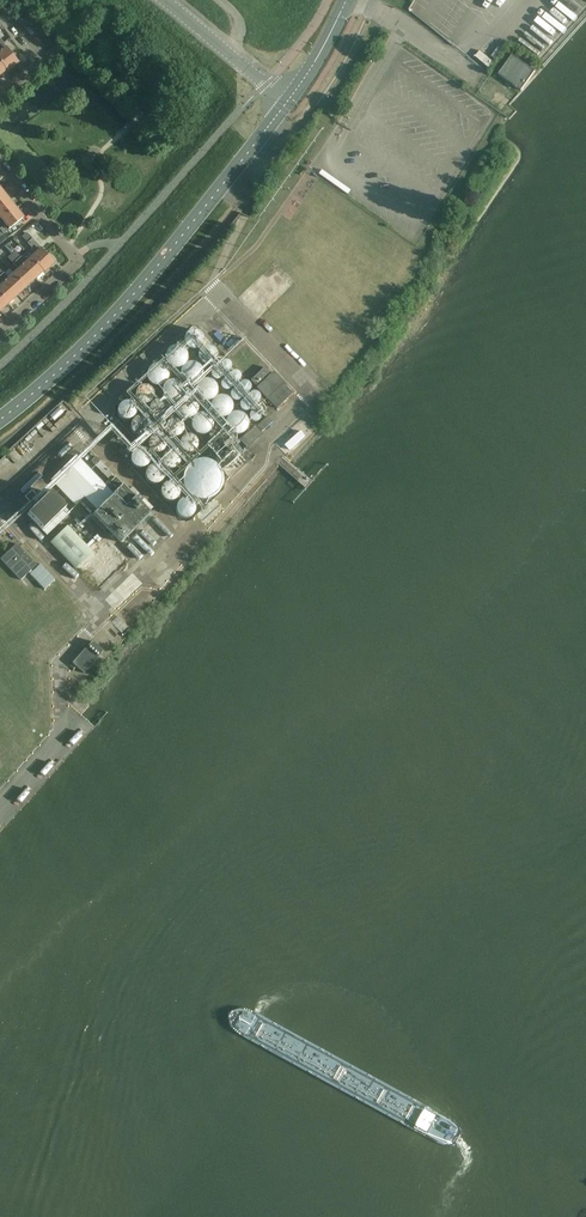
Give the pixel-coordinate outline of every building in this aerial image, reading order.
[(6,71),(7,72),(18,63),(0,40),(0,63),(6,71)] [(512,55),(498,75),(521,91),(535,72),(512,55)] [(15,209),(8,199),(0,205),(0,219),(1,220),(15,209)] [(8,238),(4,234),(23,218),(15,209),(1,220),(0,221),(0,229),(0,230),(0,244),(8,238)] [(31,257),(45,272),(54,263),(26,233),(21,237),(27,243),(27,244),(32,249),(31,251),(34,254),(31,257)] [(11,254),(34,280),(35,279),(42,272),(43,273),(45,272),(31,257),(31,258),(27,254),(22,258),(21,257),(20,257),(14,251),(11,254)] [(11,254),(7,258),(13,264),(18,270),(13,274),(26,287),(34,280),(11,254)] [(4,274),(3,273),(0,270),(0,277),(17,296),(26,287),(13,274),(9,269),(4,274)] [(8,304),(17,296),(0,277),(0,285),(0,286),(0,295),(8,304)] [(184,342),(184,344),(185,347),(187,349),(189,351),(191,352),(194,352),(197,352),(199,351),(201,350),(203,347),(204,345),(205,342),(204,340),(203,337),(202,335),(200,333),(197,332),(195,332),(192,332),(190,333),(187,334),(186,337),(185,339),(184,342)] [(165,358),(165,361),(166,364),(168,366),(170,368),(173,369),(176,370),(179,370),(181,369),(184,367),(186,365),(187,362),(187,359),(187,356),(186,353),(185,351),(182,349),(180,348),(177,347),(174,348),(171,349),(169,350),(167,353),(166,355),(165,358)] [(198,357),(199,359),(200,362),(201,364),(203,366),(206,367),(208,367),(211,367),(213,366),(216,365),(217,363),(218,360),(219,358),(219,355),(218,353),(216,350),(214,349),(212,348),(209,347),(207,347),(204,348),(202,350),(200,352),(199,354),(198,357)] [(220,367),(220,368),(220,370),(221,371),(222,372),(224,372),(225,373),(227,372),(228,372),(229,371),(230,370),(231,369),(231,367),(231,366),(230,364),(229,363),(228,362),(227,362),(226,361),(224,362),(223,362),(222,363),(221,364),(220,365),(220,367)] [(180,375),(180,378),(181,381),(183,383),(185,385),(188,386),(191,387),(194,386),(197,385),(199,384),(201,381),(202,379),(203,376),(202,373),(201,370),(200,368),(198,366),(195,365),(192,364),(189,364),(186,365),(184,367),(182,369),(181,372),(180,375)] [(147,377),(147,380),(148,382),(150,385),(152,387),(155,388),(158,389),(161,388),(163,387),(166,386),(168,383),(169,381),(169,378),(169,375),(168,372),(167,370),(164,368),(162,367),(159,366),(156,366),(153,367),(151,369),(149,371),(147,374),(147,377)] [(269,373),(264,368),(250,381),(255,386),(269,373)] [(210,376),(211,377),(211,378),(212,380),(213,381),(214,381),(216,381),(217,381),(219,381),(220,380),(221,379),(221,378),(222,376),(221,375),(221,373),(220,372),(219,371),(218,371),(216,370),(215,370),(213,371),(212,372),(211,373),(211,374),(210,376)] [(230,377),(230,379),(230,380),(231,381),(232,382),(234,383),(235,383),(236,383),(238,383),(239,382),(240,381),(241,379),(241,378),(241,376),(240,375),(239,374),(238,373),(237,372),(235,372),(234,372),(233,373),(231,374),(231,375),(230,376),(230,377)] [(273,372),(256,388),(277,410),(294,394),(273,372)] [(196,392),(196,395),(197,397),(198,400),(201,402),(203,403),(206,403),(209,403),(212,402),(214,400),(216,398),(218,396),(218,393),(218,390),(217,387),(215,385),(213,383),(210,381),(207,381),(204,381),(202,382),(199,384),(197,386),(196,389),(196,392)] [(220,386),(220,387),(221,389),(222,390),(223,391),(224,391),(226,392),(227,392),(229,391),(230,390),(231,389),(231,388),(231,386),(231,385),(231,384),(230,382),(229,381),(228,381),(226,381),(225,381),(223,381),(222,382),(221,383),(221,384),(220,386)] [(163,394),(163,397),(164,399),(165,402),(168,404),(170,405),(173,405),(176,405),(179,404),(181,403),(183,400),(185,398),(185,395),(185,392),(184,389),(182,387),(180,385),(177,384),(174,383),(171,383),(169,384),(166,386),(164,388),(163,391),(163,394)] [(240,388),(240,390),(241,391),(241,392),(242,393),(244,394),(245,394),(247,394),(248,393),(249,392),(250,391),(251,390),(251,389),(251,387),(250,386),(250,385),(248,384),(247,383),(246,383),(244,383),(243,383),(242,384),(241,385),(240,387),(240,388)] [(135,398),(135,400),(136,403),(138,405),(140,407),(142,408),(145,408),(148,408),(150,407),(152,406),(154,404),(155,401),(156,399),(155,396),(154,393),(153,391),(151,390),(149,388),(146,388),(143,388),(141,389),(139,391),(137,393),(136,395),(135,398)] [(231,397),(231,398),(231,400),(232,401),(233,402),(235,402),(236,403),(237,403),(239,402),(240,401),(241,400),(242,399),(242,397),(242,396),(241,395),(240,393),(239,392),(238,392),(237,392),(235,392),(234,392),(233,393),(232,394),(231,395),(231,397)] [(249,398),(249,400),(250,401),(251,402),(252,403),(253,404),(255,404),(256,404),(257,404),(259,403),(259,402),(260,400),(260,399),(260,398),(260,396),(259,395),(258,394),(256,393),(255,393),(254,393),(252,394),(251,395),(250,396),(249,397),(249,398)] [(211,408),(211,411),(212,414),(214,416),(216,418),(219,420),(222,420),(225,420),(227,419),(230,417),(232,415),(233,412),(234,409),(233,406),(232,404),(231,401),(228,399),(226,398),(223,398),(220,398),(217,399),(215,401),(213,403),(212,405),(211,408)] [(178,410),(178,413),(179,415),(181,418),(183,419),(185,420),(188,421),(191,421),(193,420),(195,418),(197,416),(198,414),(198,411),(198,408),(197,406),(196,404),(194,402),(191,401),(189,400),(186,401),(184,402),(181,403),(180,405),(179,408),(178,410)] [(150,412),(150,415),(151,417),(153,420),(155,421),(157,422),(160,423),(162,423),(165,422),(167,420),(169,418),(170,416),(170,413),(170,410),(169,408),(168,406),(166,404),(163,403),(161,402),(158,403),(155,404),(153,405),(151,407),(150,410),(150,412)] [(239,407),(240,409),(240,410),(241,411),(242,412),(243,413),(245,413),(246,413),(248,412),(249,412),(250,411),(250,409),(251,408),(250,406),(250,405),(249,404),(248,403),(247,402),(245,402),(244,402),(242,403),(241,403),(240,405),(240,406),(239,407)] [(118,413),(118,416),(119,418),(120,420),(122,422),(125,423),(127,424),(130,423),(133,423),(135,421),(136,419),(138,417),(138,414),(138,411),(137,409),(135,407),(133,405),(131,404),(128,403),(126,404),(123,404),(121,406),(119,408),(118,410),(118,413)] [(249,418),(249,419),(250,421),(251,422),(252,423),(253,423),(255,424),(256,424),(257,423),(259,422),(260,421),(260,420),(260,418),(260,417),(260,416),(259,414),(258,413),(257,413),(255,413),(254,413),(252,413),(251,414),(250,415),(250,416),(249,418)] [(227,425),(227,428),(228,431),(230,433),(232,435),(234,437),(237,437),(240,437),(243,436),(245,434),(247,432),(249,429),(249,426),(249,423),(248,421),(246,418),(244,416),(241,415),(238,415),(235,415),(233,416),(230,418),(228,420),(227,422),(227,425)] [(191,427),(192,429),(193,432),(194,435),(197,437),(199,438),(202,438),(205,438),(208,437),(210,435),(212,433),(213,430),(214,428),(214,425),(213,422),(211,419),(209,418),(206,416),(203,416),(200,416),(197,417),(195,419),(193,421),(192,424),(191,427)] [(272,422),(267,417),(257,426),(262,432),(272,422)] [(131,429),(131,432),(132,434),(134,436),(136,438),(138,439),(141,440),(143,439),(146,438),(148,437),(150,435),(151,432),(151,430),(151,427),(150,425),(149,422),(147,421),(144,420),(142,419),(139,419),(137,420),(134,422),(133,424),(132,426),(131,429)] [(165,431),(165,433),(166,436),(168,438),(170,440),(172,441),(175,441),(177,441),(180,440),(182,439),(184,437),(185,434),(185,432),(185,429),(184,426),(183,424),(181,423),(178,421),(176,421),(173,421),(171,422),(168,424),(167,426),(165,428),(165,431)] [(296,425),(291,429),(293,432),(296,435),(301,440),(306,435),(296,425)] [(240,441),(247,449),(262,435),(255,427),(240,441)] [(296,435),(286,445),(290,450),(301,440),(296,435)] [(180,447),(180,450),(181,452),(183,454),(185,456),(187,457),(190,457),(193,457),(195,456),(197,455),(199,453),(200,450),(201,448),(200,445),(199,443),(198,440),(196,439),(193,438),(191,437),(188,437),(186,438),(183,440),(182,442),(181,444),(180,447)] [(148,447),(148,450),(149,452),(151,455),(153,456),(155,457),(158,458),(160,458),(163,457),(165,455),(167,453),(168,451),(168,448),(168,446),(167,443),(166,441),(164,439),(161,438),(159,438),(156,438),(154,439),(151,440),(150,442),(149,445),(148,447)] [(280,439),(275,444),(285,455),(290,450),(286,445),(280,439)] [(132,462),(133,464),(133,467),(135,469),(137,471),(139,472),(142,472),(145,472),(147,471),(149,470),(151,468),(152,465),(153,463),(153,460),(152,458),(150,455),(148,454),(146,453),(143,452),(140,452),(138,453),(136,455),(134,457),(133,459),(132,462)] [(163,463),(163,466),(164,468),(166,471),(168,472),(170,473),(173,474),(175,474),(178,473),(180,471),(182,469),(183,467),(183,464),(183,462),(182,459),(181,457),(179,455),(176,454),(174,454),(171,454),(169,455),(166,456),(165,458),(164,461),(163,463)] [(151,514),(122,485),(115,477),(106,486),(76,455),(50,480),(75,506),(83,498),(96,511),(93,514),(121,543),(151,514)] [(95,456),(90,461),(108,479),(113,474),(95,456)] [(185,482),(185,487),(187,492),(190,497),(194,500),(198,502),(204,503),(209,503),(214,501),(218,498),(221,494),(224,489),(224,484),(224,479),(222,474),(219,470),(215,466),(211,464),(205,463),(200,464),(195,465),(191,468),(188,472),(185,477),(185,482)] [(146,477),(146,480),(147,482),(149,485),(151,486),(153,487),(156,488),(158,488),(161,487),(163,485),(165,483),(166,481),(166,478),(166,476),(165,473),(164,471),(162,469),(159,468),(157,468),(154,468),(151,469),(149,470),(148,472),(146,475),(146,477)] [(162,494),(162,497),(163,499),(164,501),(166,503),(169,504),(171,505),(174,504),(176,504),(179,502),(180,500),(181,498),(182,495),(182,492),(181,490),(179,488),(177,486),(175,485),(172,484),(170,485),(167,485),(165,487),(163,489),(162,491),(162,494)] [(27,515),(42,531),(65,508),(50,493),(27,515)] [(177,512),(177,515),(178,517),(179,519),(181,521),(184,522),(186,523),(189,522),(192,522),(194,520),(196,518),(197,516),(197,513),(197,510),(196,508),(194,506),(192,504),(190,503),(187,502),(185,503),(182,503),(180,505),(178,507),(177,509),(177,512)] [(67,526),(49,543),(74,569),(92,552),(67,526)] [(37,565),(16,544),(0,559),(21,581),(37,565)] [(86,647),(72,663),(83,674),(98,657),(103,651),(92,641),(87,647),(86,647)]
